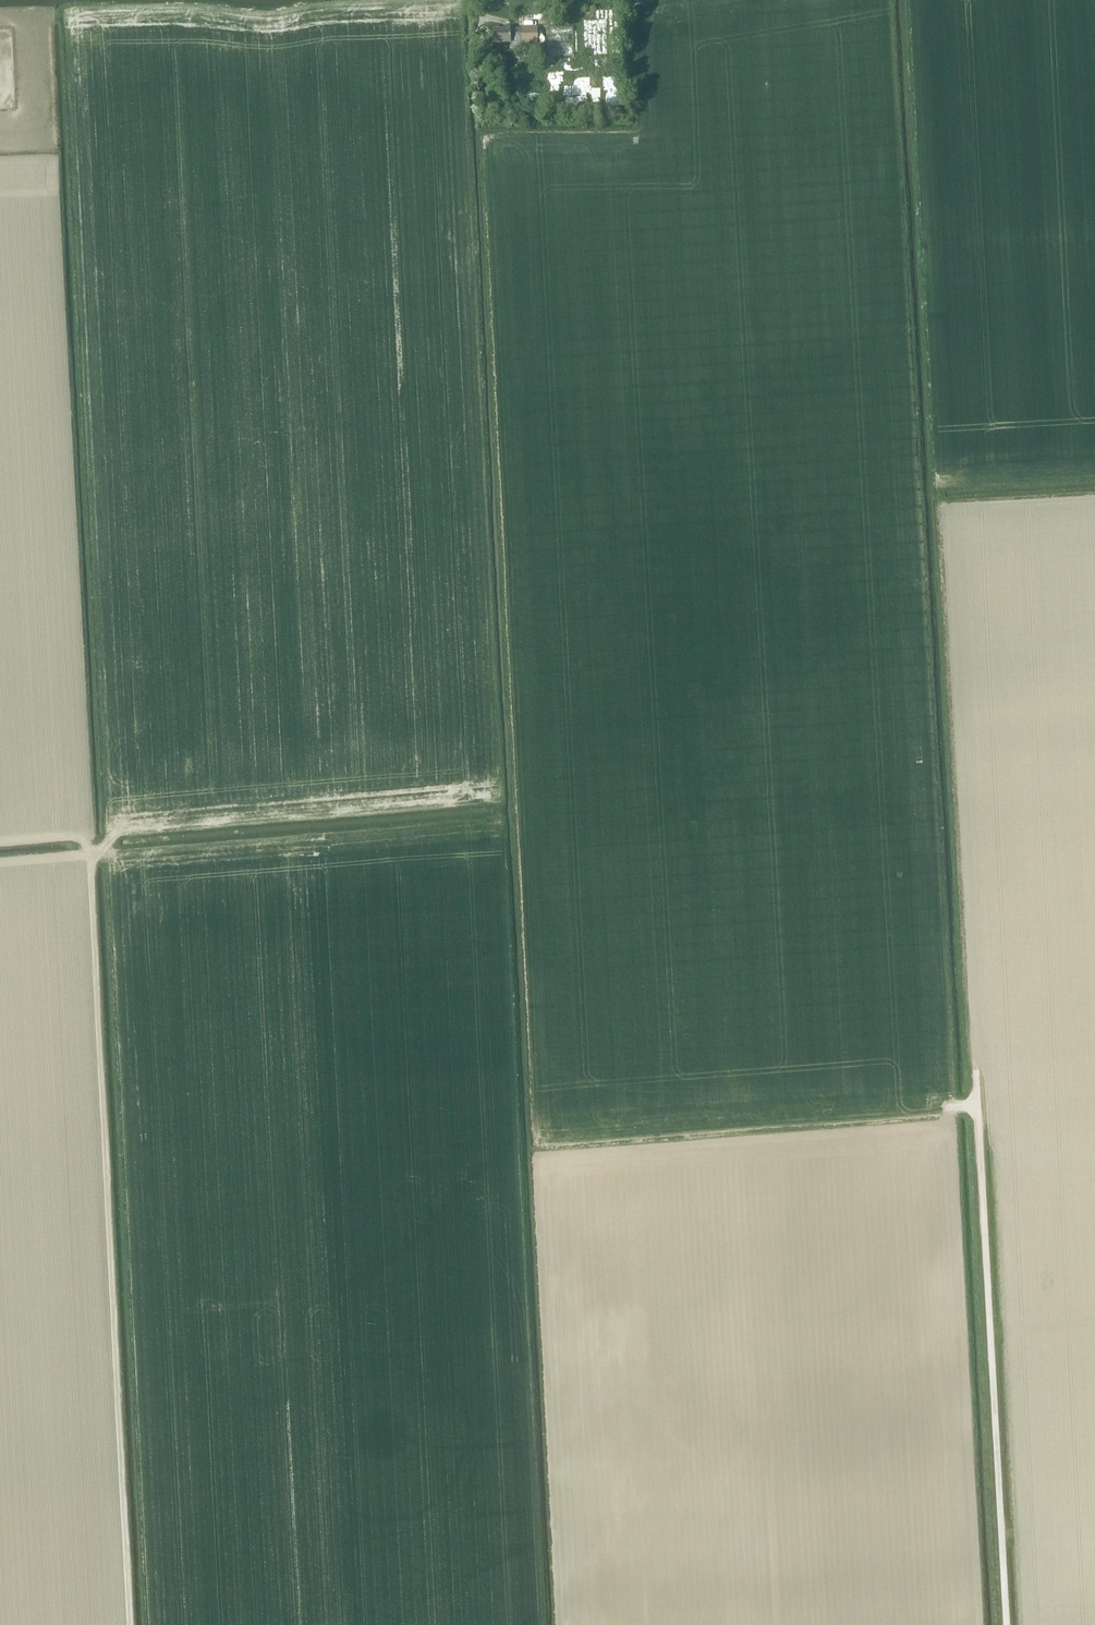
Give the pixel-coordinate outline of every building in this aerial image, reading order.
[(493,31),(493,45),(511,45),(511,40),(521,40),(521,44),(538,44),(538,28),(521,28),(521,30),(511,30),(511,28),(504,29),(504,30),(493,31)] [(541,95),(530,95),(530,114),(541,114),(541,95)]
